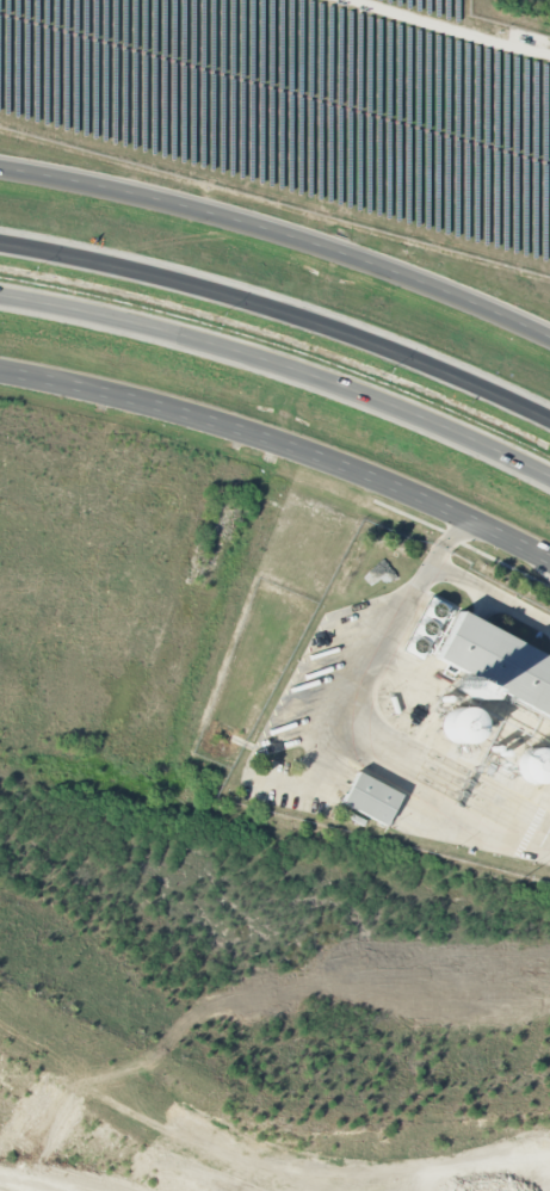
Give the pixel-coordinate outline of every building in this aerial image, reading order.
[(435,658),(457,609),(429,596),(404,652),(422,660),(424,653),(435,658)] [(457,615),(435,659),(464,673),(456,690),(479,702),(485,690),(549,722),(549,660),(457,615)] [(474,707),(442,711),(446,745),(479,741),(474,707)] [(549,783),(549,750),(520,749),(520,783),(549,783)] [(340,803),(384,826),(400,795),(356,772),(340,803)]
